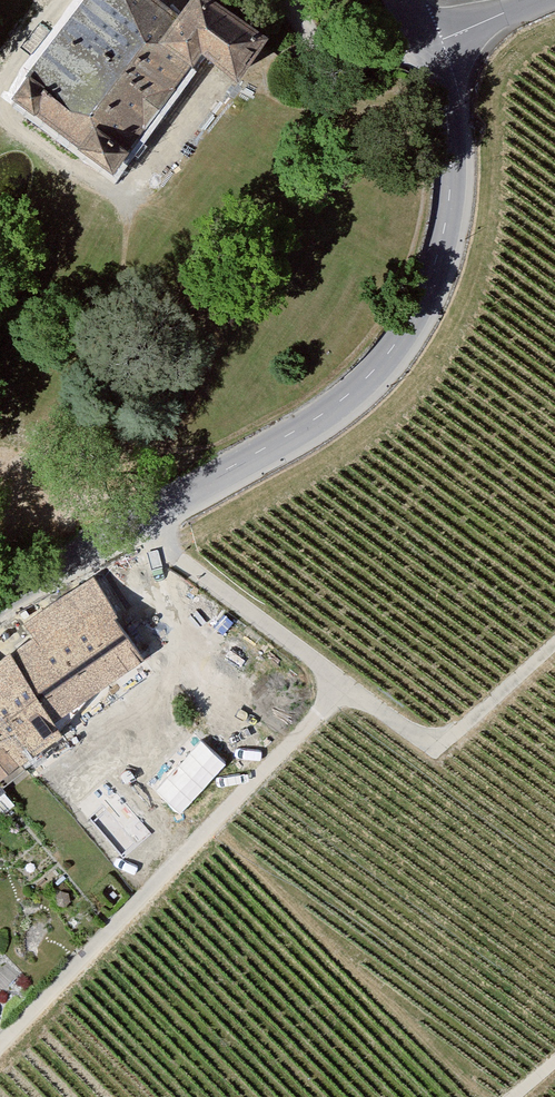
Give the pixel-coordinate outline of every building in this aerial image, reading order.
[(27,106),(129,178),(143,160),(139,157),(201,69),(207,72),(216,61),(254,87),(283,46),(215,0),(214,0),(194,25),(159,0),(102,0),(27,106)] [(99,585),(30,631),(40,645),(0,674),(0,785),(23,766),(27,772),(70,745),(63,729),(149,669),(99,585)]
